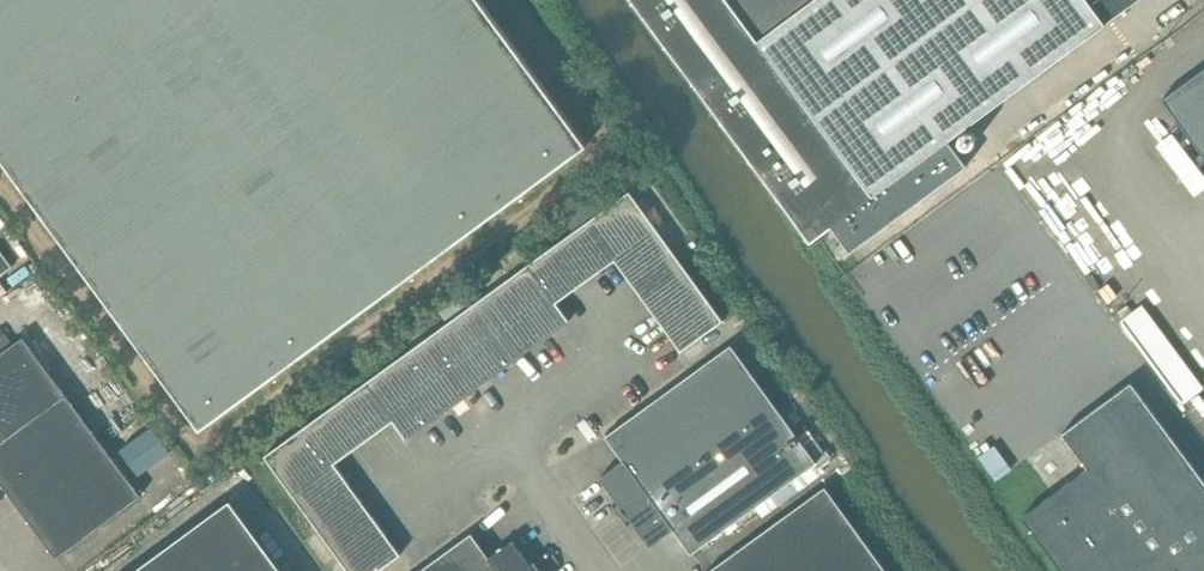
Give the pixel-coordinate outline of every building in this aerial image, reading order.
[(482,0),(0,0),(0,154),(202,429),(588,145),(482,0)] [(811,239),(1135,0),(634,0),(811,239)] [(1164,97),(1203,152),(1203,68),(1164,97)] [(570,321),(557,303),(615,260),(681,351),(724,321),(630,191),(265,456),(349,570),(379,570),(401,555),(335,464),(394,421),(407,440),(570,321)] [(14,266),(0,247),(0,276),(14,266)] [(5,440),(67,395),(24,337),(0,354),(0,433),(5,440)] [(600,478),(625,512),(774,404),(731,345),(606,436),(624,461),(600,478)] [(1088,468),(1023,517),(1063,570),(1203,570),(1203,480),(1132,382),(1062,434),(1088,468)] [(5,440),(0,444),(0,481),(57,558),(142,496),(67,395),(5,440)] [(774,404),(625,512),(650,547),(674,530),(691,555),(757,507),(817,463),(814,458),(797,435),(774,404)] [(807,428),(797,435),(814,458),(824,450),(807,428)] [(817,463),(757,507),(764,517),(824,473),(817,463)] [(869,546),(826,487),(709,570),(834,570),(869,546)] [(231,500),(135,570),(283,570),(231,500)] [(513,541),(490,558),(472,533),(420,570),(535,570),(513,541)] [(834,570),(887,570),(869,546),(834,570)]
